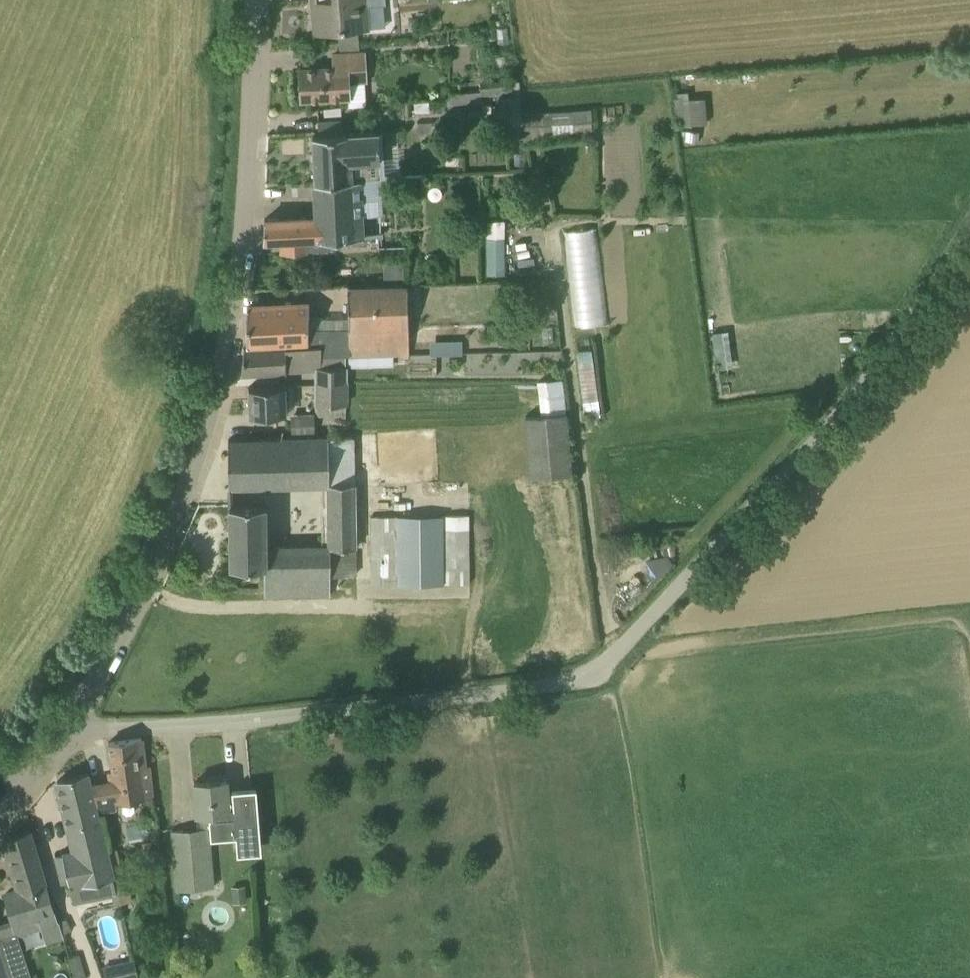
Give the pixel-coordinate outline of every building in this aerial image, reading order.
[(358,6),(366,5),(366,0),(334,0),(312,2),(315,32),(360,28),(358,6)] [(366,105),(364,73),(363,54),(336,55),(336,68),(301,70),(302,99),(348,97),(348,106),(366,105)] [(520,80),(508,81),(508,77),(480,79),(481,90),(450,92),(451,99),(522,93),(520,80)] [(522,107),(521,94),(498,96),(500,125),(522,123),(524,123),(523,112),(522,107)] [(673,124),(703,124),(703,96),(674,95),(673,124)] [(572,136),(571,109),(523,112),(524,123),(527,141),(572,136)] [(381,160),(381,132),(343,133),(342,121),(317,122),(317,134),(312,135),(315,182),(382,178),(381,160)] [(320,238),(332,238),(364,237),(363,216),(384,215),(382,178),(315,182),(317,217),(319,217),(320,238)] [(332,250),(332,238),(320,238),(319,217),(317,217),(264,219),(263,241),(281,239),(281,244),(283,244),(284,251),(332,250)] [(504,274),(505,218),(486,218),(485,274),(504,274)] [(565,229),(578,326),(611,322),(598,225),(565,229)] [(247,306),(247,345),(323,342),(323,347),(323,359),(344,357),(407,356),(406,286),(346,287),(347,330),(323,331),(323,321),(308,321),(308,305),(247,306)] [(323,347),(244,349),(241,372),(313,370),(313,382),(346,382),(345,369),(344,369),(344,357),(323,359),(323,347)] [(593,350),(580,351),(583,410),(596,410),(593,350)] [(346,382),(313,382),(314,418),(347,417),(346,382)] [(289,387),(249,386),(250,414),(284,414),(284,400),(290,400),(289,387)] [(313,432),(313,412),(300,413),(301,432),(313,432)] [(564,473),(562,412),(520,413),(522,474),(564,473)] [(327,484),(327,482),(329,482),(328,437),(228,439),(229,486),(327,484)] [(354,482),(329,482),(327,482),(327,484),(328,545),(328,547),(330,547),(355,547),(354,495),(354,483),(354,482)] [(330,595),(330,547),(328,547),(328,545),(266,546),(265,503),(229,504),(230,565),(263,565),(264,595),(330,595)] [(371,517),(372,584),(470,582),(469,514),(371,517)] [(146,766),(142,738),(108,742),(114,770),(109,771),(110,781),(92,784),(99,815),(116,809),(115,801),(153,796),(150,766),(146,766)] [(57,780),(68,826),(72,825),(78,849),(60,853),(60,854),(56,855),(63,882),(70,880),(72,886),(73,885),(77,903),(112,896),(120,894),(115,877),(108,849),(99,815),(88,773),(57,780)] [(206,823),(207,830),(207,836),(236,833),(238,852),(261,850),(257,787),(227,789),(226,779),(194,782),(198,824),(206,823)] [(206,823),(198,824),(198,829),(171,831),(175,890),(212,886),(207,836),(207,830),(206,823)] [(18,935),(41,928),(45,943),(64,938),(59,920),(57,920),(30,830),(4,837),(19,890),(4,894),(13,922),(0,926),(0,977),(32,977),(18,935)] [(115,877),(122,903),(125,912),(133,910),(133,901),(130,889),(126,890),(115,848),(108,849),(115,877)] [(231,886),(232,902),(246,901),(245,885),(231,886)] [(120,894),(112,896),(114,905),(122,904),(120,894)] [(103,965),(107,977),(137,977),(140,977),(134,958),(103,965)]
